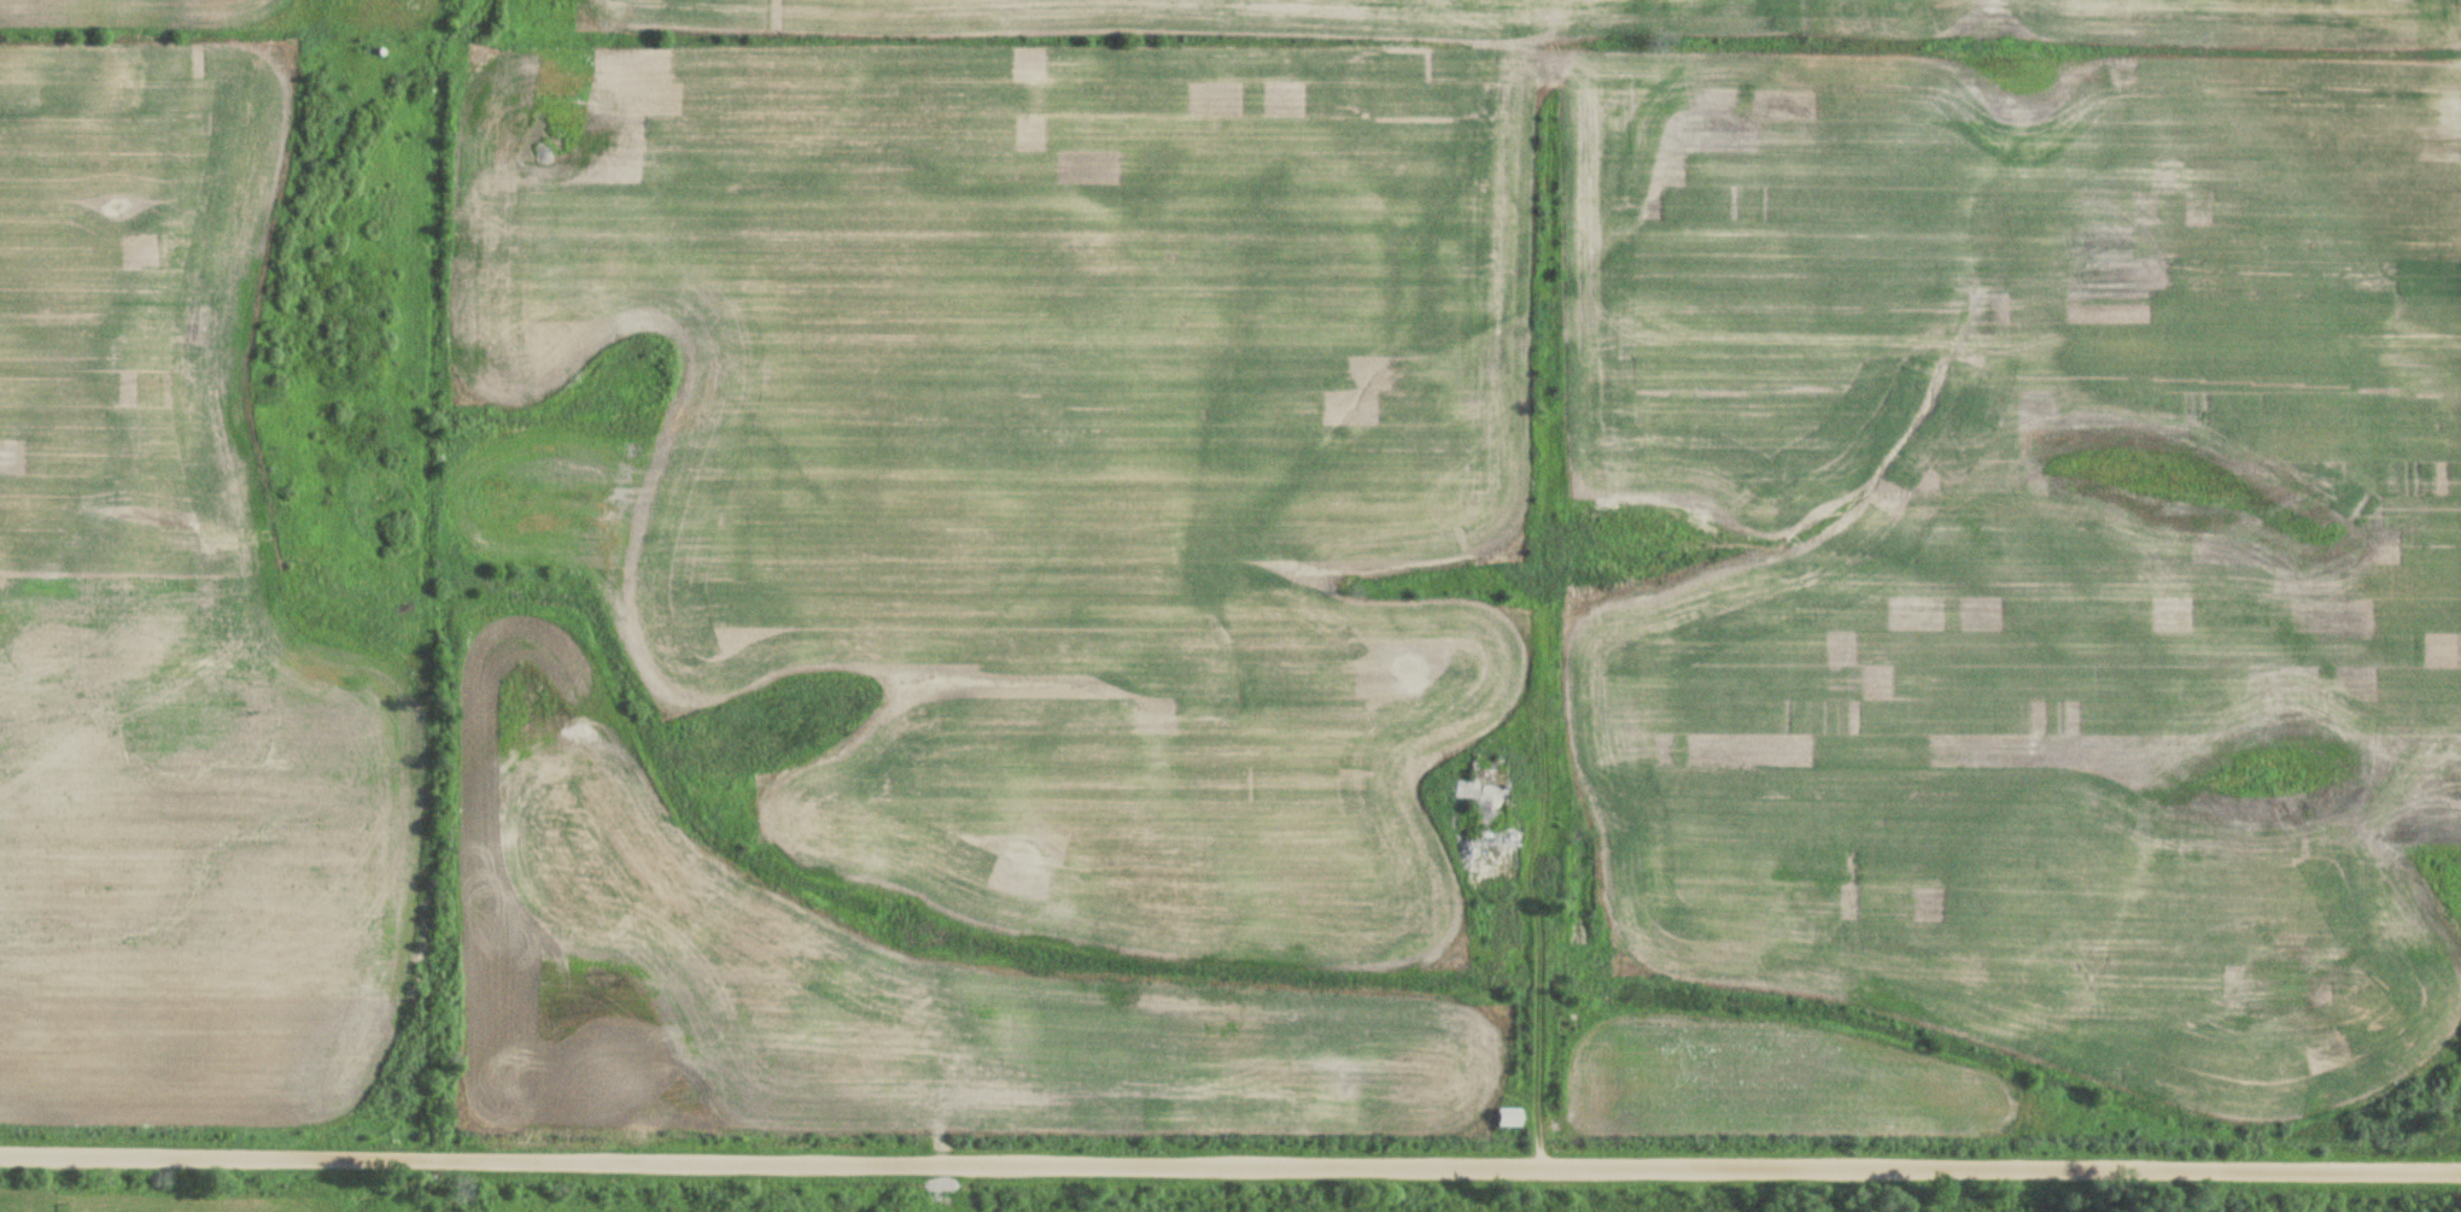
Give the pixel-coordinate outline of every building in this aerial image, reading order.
[(1506,769),(1468,769),(1468,826),(1506,826),(1506,769)] [(1520,1109),(1496,1109),(1496,1128),(1520,1128),(1520,1109)]
